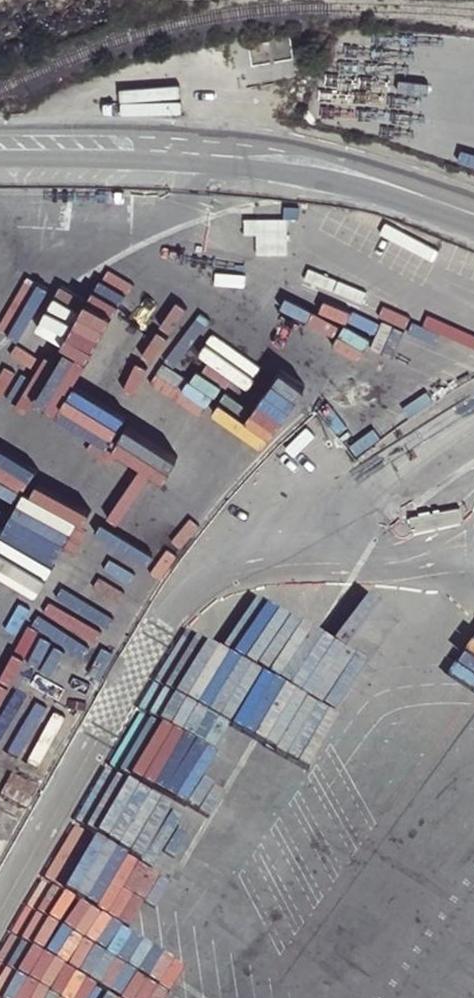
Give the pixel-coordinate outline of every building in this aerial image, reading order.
[(35,278),(0,262),(0,338),(6,341),(35,278)] [(414,397),(434,373),(397,343),(378,366),(414,397)] [(180,561),(261,388),(167,344),(141,400),(193,424),(166,480),(93,446),(79,474),(68,469),(55,496),(113,523),(111,528),(180,561)] [(241,713),(295,627),(248,597),(229,627),(202,609),(166,666),(241,713)] [(84,803),(70,827),(108,849),(74,908),(132,941),(180,859),(84,803)] [(325,887),(352,835),(321,819),(294,871),(325,887)]
